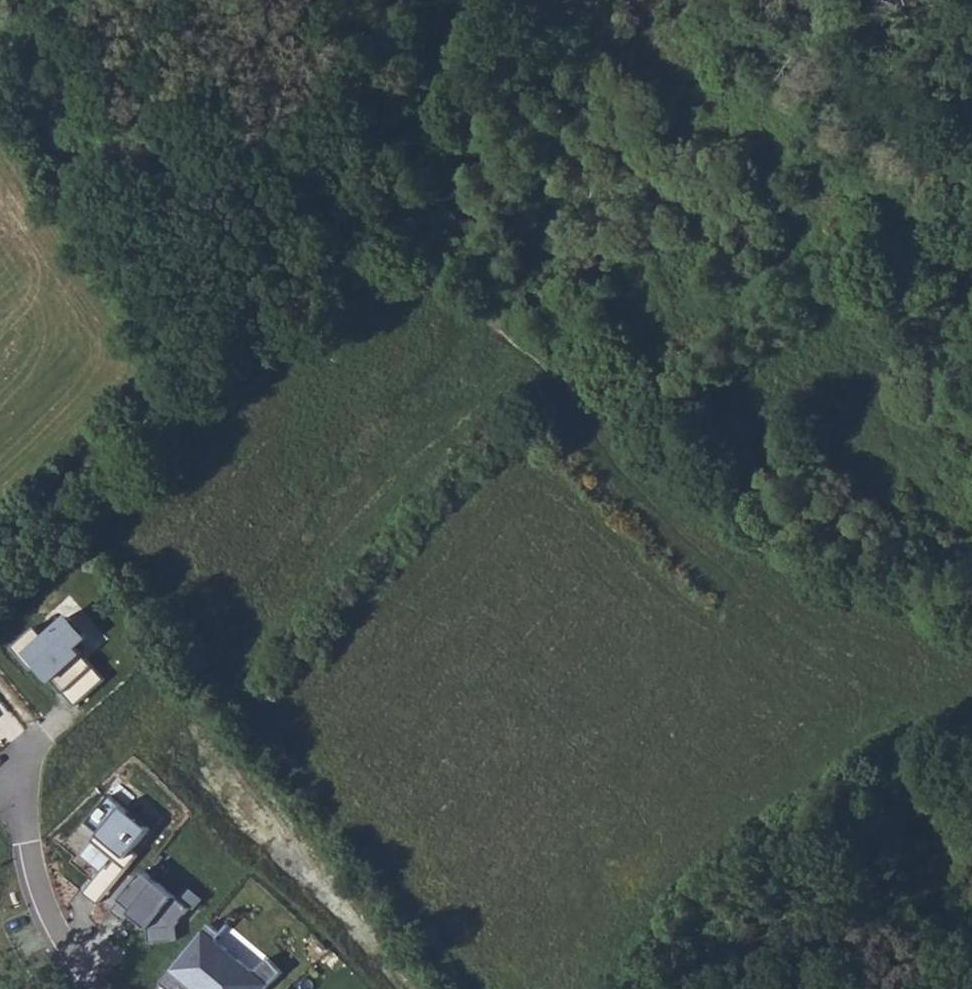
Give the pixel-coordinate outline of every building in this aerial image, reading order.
[(89,639),(69,615),(42,637),(35,628),(13,646),(32,669),(35,667),(49,683),(54,679),(75,704),(105,679),(79,648),(89,639)] [(87,892),(97,901),(138,855),(133,851),(150,831),(112,797),(89,823),(100,832),(94,839),(116,859),(87,892)] [(186,909),(140,870),(108,910),(121,922),(127,914),(147,930),(148,941),(173,940),(172,926),(186,909)] [(168,970),(189,988),(261,988),(266,983),(206,929),(168,970)]
